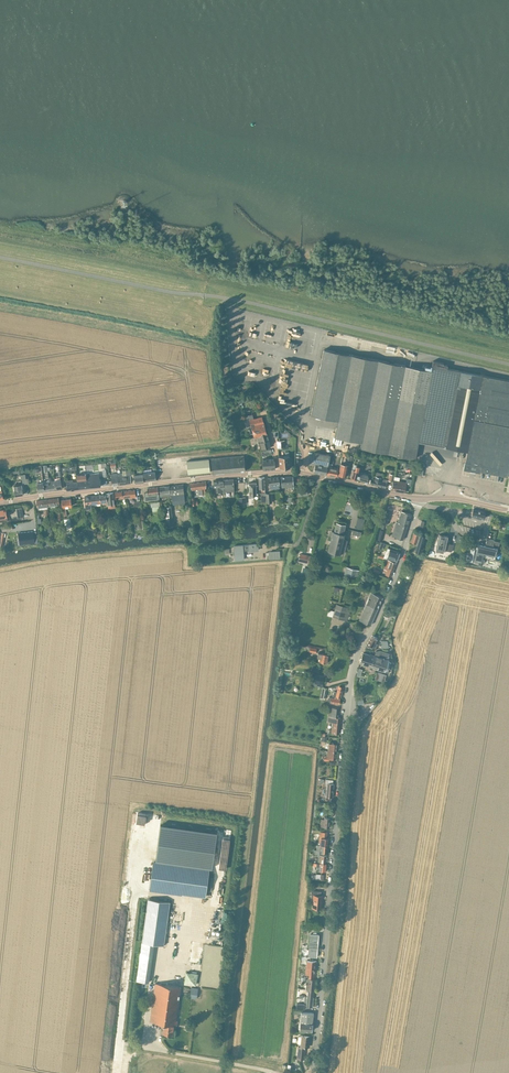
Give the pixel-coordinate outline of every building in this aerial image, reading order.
[(311,415),(338,420),(334,437),(361,442),(360,447),(415,458),(418,441),(467,451),(465,462),(464,462),(463,469),(480,472),(480,471),(508,476),(508,470),(508,380),(460,370),(450,368),(450,365),(447,365),(443,364),(443,363),(433,361),(432,366),(433,366),(432,370),(405,365),(324,349),(311,415)] [(255,437),(267,435),(264,423),(262,416),(257,418),(256,413),(243,416),(244,421),(246,427),(249,426),(251,426),(254,438),(255,437)] [(267,435),(255,437),(255,438),(257,438),(260,448),(261,448),(267,447),(268,448),(271,447),(267,435)] [(277,448),(284,447),(284,440),(276,441),(277,448)] [(280,469),(290,467),(288,456),(289,456),(289,452),(285,452),(286,456),(279,457),(280,469)] [(314,462),(327,465),(330,455),(314,452),(312,462),(314,462)] [(212,474),(245,471),(243,455),(210,458),(212,474)] [(263,470),(275,468),(274,458),(262,459),(263,470)] [(188,474),(210,472),(209,459),(186,461),(188,474)] [(327,469),(327,465),(314,462),(313,467),(314,467),(313,472),(326,474),(327,469)] [(346,463),(343,462),(343,463),(340,463),(338,475),(345,476),(347,467),(348,464),(346,464),(346,463)] [(352,469),(350,478),(357,479),(357,478),(359,478),(358,480),(366,481),(367,482),(369,474),(360,472),(360,474),(359,474),(359,470),(360,466),(357,465),(354,464),(353,469),(352,469)] [(327,469),(326,474),(336,477),(337,471),(338,468),(334,467),(329,466),(329,469),(327,469)] [(130,474),(130,471),(129,469),(125,470),(126,472),(123,473),(123,472),(116,473),(118,484),(131,483),(130,474)] [(143,481),(142,473),(134,474),(134,470),(130,471),(130,474),(131,483),(143,481)] [(142,473),(143,481),(156,480),(155,471),(142,473)] [(77,480),(76,480),(77,486),(77,489),(87,487),(101,486),(100,482),(99,472),(86,474),(86,473),(76,475),(77,480)] [(294,489),(293,485),(293,476),(281,477),(281,487),(291,487),(291,489),(294,489)] [(386,480),(381,479),(381,478),(375,476),(374,479),(371,478),(369,484),(385,488),(386,480)] [(248,478),(246,478),(246,484),(249,484),(249,492),(249,495),(256,494),(256,493),(258,493),(258,489),(258,486),(256,486),(256,482),(256,477),(248,478)] [(269,488),(280,487),(279,477),(268,477),(269,488)] [(70,481),(65,481),(66,490),(77,489),(77,486),(76,480),(73,481),(73,479),(69,479),(70,481)] [(223,480),(224,494),(224,497),(234,496),(234,490),(233,479),(223,480)] [(391,490),(405,492),(406,485),(410,486),(411,479),(407,479),(406,482),(399,481),(393,480),(391,490)] [(220,495),(224,494),(223,480),(213,480),(213,492),(214,494),(216,495),(218,495),(220,495)] [(198,482),(197,482),(198,488),(199,492),(199,494),(199,496),(200,496),(204,495),(204,496),(206,496),(205,494),(205,492),(205,488),(206,487),(206,481),(198,482)] [(23,495),(21,484),(13,485),(14,491),(12,492),(13,494),(14,493),(15,496),(23,495)] [(185,502),(183,488),(183,484),(159,487),(159,492),(160,497),(172,495),(173,504),(185,502)] [(307,494),(306,486),(297,487),(298,495),(307,494)] [(159,506),(159,501),(158,492),(158,487),(147,488),(147,492),(143,492),(144,500),(142,500),(143,503),(150,502),(151,507),(159,506)] [(124,490),(125,497),(130,496),(130,497),(135,497),(134,489),(124,490)] [(106,494),(107,504),(108,504),(109,509),(115,508),(113,492),(106,493),(106,494)] [(91,503),(101,502),(100,495),(90,496),(91,505),(92,505),(91,503)] [(47,499),(36,500),(36,501),(37,507),(38,510),(48,508),(48,506),(48,505),(47,499)] [(66,499),(61,500),(62,507),(67,506),(72,506),(71,499),(66,499)] [(165,532),(168,532),(167,527),(173,526),(171,506),(162,507),(165,532)] [(484,518),(485,512),(473,509),(471,515),(484,518)] [(403,539),(411,514),(401,510),(397,521),(396,521),(391,536),(403,539)] [(383,515),(381,523),(386,525),(389,517),(390,515),(390,513),(385,511),(384,513),(383,515)] [(331,536),(328,551),(341,554),(341,553),(344,554),(347,540),(344,540),(345,535),(346,530),(344,529),(345,525),(337,523),(334,532),(332,531),(331,536)] [(33,531),(18,533),(19,542),(28,541),(29,543),(38,542),(37,534),(34,534),(33,531)] [(418,535),(413,533),(410,542),(413,543),(412,544),(416,545),(415,550),(417,550),(416,553),(419,554),(422,544),(420,544),(420,541),(422,542),(424,536),(418,534),(418,535)] [(451,551),(453,544),(446,543),(448,536),(439,534),(436,548),(436,551),(443,553),(444,550),(451,551)] [(498,548),(500,542),(494,541),(494,540),(486,538),(485,545),(477,543),(476,548),(469,546),(466,560),(474,562),(476,553),(495,557),(497,548),(498,548)] [(386,551),(389,545),(381,542),(378,548),(386,551)] [(258,550),(258,543),(248,544),(243,545),(243,544),(233,545),(234,561),(244,560),(244,551),(248,550),(248,551),(258,550)] [(395,561),(399,552),(390,549),(386,558),(395,561)] [(269,559),(280,558),(279,550),(269,551),(269,559)] [(309,563),(310,557),(300,554),(299,561),(309,563)] [(390,577),(396,563),(387,560),(382,571),(385,572),(385,574),(390,577)] [(349,568),(347,575),(354,577),(356,569),(349,568)] [(370,624),(382,597),(370,592),(366,603),(359,619),(370,624)] [(347,621),(348,616),(350,608),(336,604),(332,617),(347,621)] [(375,648),(377,644),(375,642),(377,638),(372,635),(366,645),(371,648),(371,647),(372,648),(375,648)] [(387,659),(389,654),(379,650),(377,656),(374,655),(374,656),(366,654),(362,653),(359,663),(366,665),(385,671),(387,671),(391,661),(389,661),(389,660),(387,659)] [(326,663),(328,654),(318,652),(317,657),(319,657),(319,661),(326,663)] [(324,676),(314,674),(313,676),(311,675),(309,684),(322,687),(324,676)] [(341,697),(343,686),(338,685),(337,689),(336,692),(333,691),(332,696),(332,697),(331,696),(330,697),(329,697),(327,698),(327,700),(328,701),(330,701),(330,702),(339,703),(340,698),(335,697),(336,696),(341,697)] [(339,734),(340,718),(338,717),(339,708),(329,707),(328,721),(332,722),(331,729),(328,729),(328,732),(339,734)] [(328,750),(337,751),(337,743),(328,743),(328,750)] [(337,751),(328,750),(327,750),(326,755),(324,755),(324,761),(329,762),(329,759),(336,759),(337,751)] [(332,797),(334,783),(333,783),(333,780),(326,779),(325,783),(327,783),(326,796),(326,798),(326,799),(330,800),(331,799),(332,797)] [(329,828),(330,818),(324,817),(324,819),(321,819),(320,827),(329,828)] [(159,820),(154,858),(212,866),(217,827),(159,820)] [(327,838),(327,832),(320,831),(319,837),(318,842),(320,842),(320,844),(328,845),(328,838),(327,838)] [(327,853),(328,845),(320,844),(320,845),(317,845),(316,849),(314,849),(313,853),(319,854),(320,853),(327,853)] [(205,896),(209,869),(154,862),(150,889),(205,896)] [(313,862),(313,865),(314,865),(316,865),(316,870),(319,871),(325,871),(326,863),(320,863),(318,862),(317,862),(316,862),(313,862)] [(322,901),(323,896),(321,895),(321,891),(311,890),(311,897),(313,897),(312,908),(321,908),(322,901)] [(164,945),(170,902),(148,899),(136,980),(149,982),(154,944),(164,945)] [(317,952),(319,934),(310,933),(308,949),(307,948),(306,952),(308,952),(308,956),(317,957),(317,955),(318,955),(318,953),(317,952)] [(310,969),(316,969),(316,961),(313,961),(313,960),(310,959),(310,961),(307,960),(306,967),(310,968),(310,969)] [(315,977),(316,969),(310,969),(310,968),(306,967),(306,973),(309,974),(309,977),(315,977)] [(197,972),(186,971),(184,982),(195,984),(197,972)] [(164,1023),(173,1024),(177,1025),(177,1020),(176,1020),(181,986),(155,983),(150,1021),(164,1023)] [(192,987),(190,998),(197,998),(199,988),(192,987)] [(311,1030),(313,1013),(301,1012),(300,1022),(299,1029),(311,1030)] [(172,1035),(173,1024),(164,1023),(163,1034),(172,1035)] [(298,1036),(298,1043),(299,1044),(300,1044),(300,1046),(301,1046),(309,1047),(309,1043),(310,1036),(310,1035),(301,1034),(301,1035),(301,1036),(300,1035),(298,1036)] [(304,1059),(306,1047),(298,1046),(297,1059),(304,1059)]
